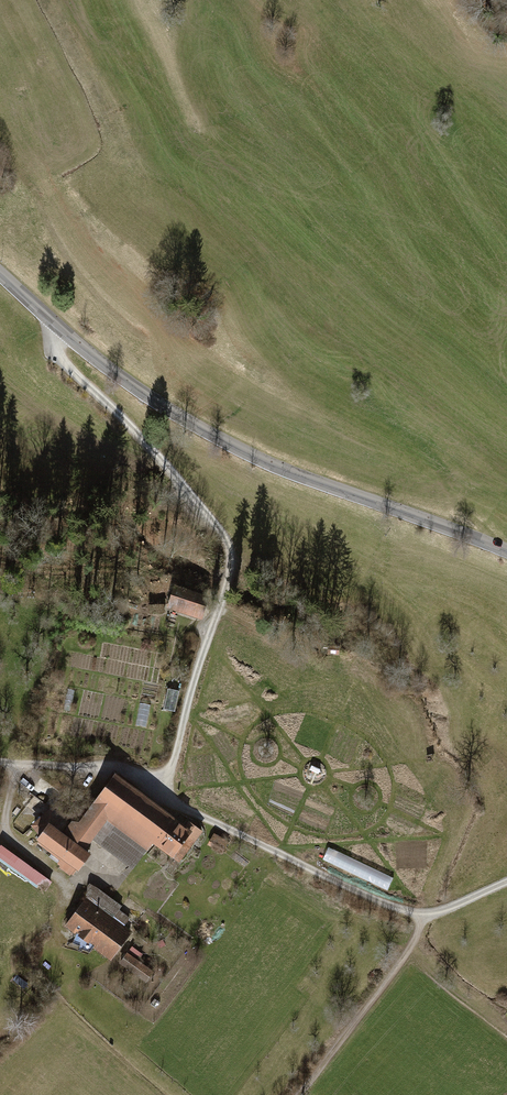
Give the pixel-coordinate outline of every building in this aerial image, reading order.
[(170,583),(163,606),(200,618),(207,595),(170,583)] [(338,645),(327,645),(327,653),(338,653),(338,645)] [(179,690),(167,687),(162,711),(174,713),(179,690)] [(150,706),(139,703),(135,726),(146,728),(150,706)] [(182,826),(111,772),(73,819),(49,806),(25,826),(35,833),(30,839),(59,859),(53,865),(71,875),(91,843),(133,869),(151,844),(182,862),(202,831),(186,821),(182,826)] [(230,843),(212,833),(204,846),(222,856),(230,843)] [(43,893),(51,883),(0,845),(0,860),(43,893)] [(323,860),(390,886),(394,874),(327,848),(323,860)] [(84,900),(62,929),(107,963),(129,933),(84,900)] [(125,954),(117,965),(146,985),(153,973),(125,954)]
